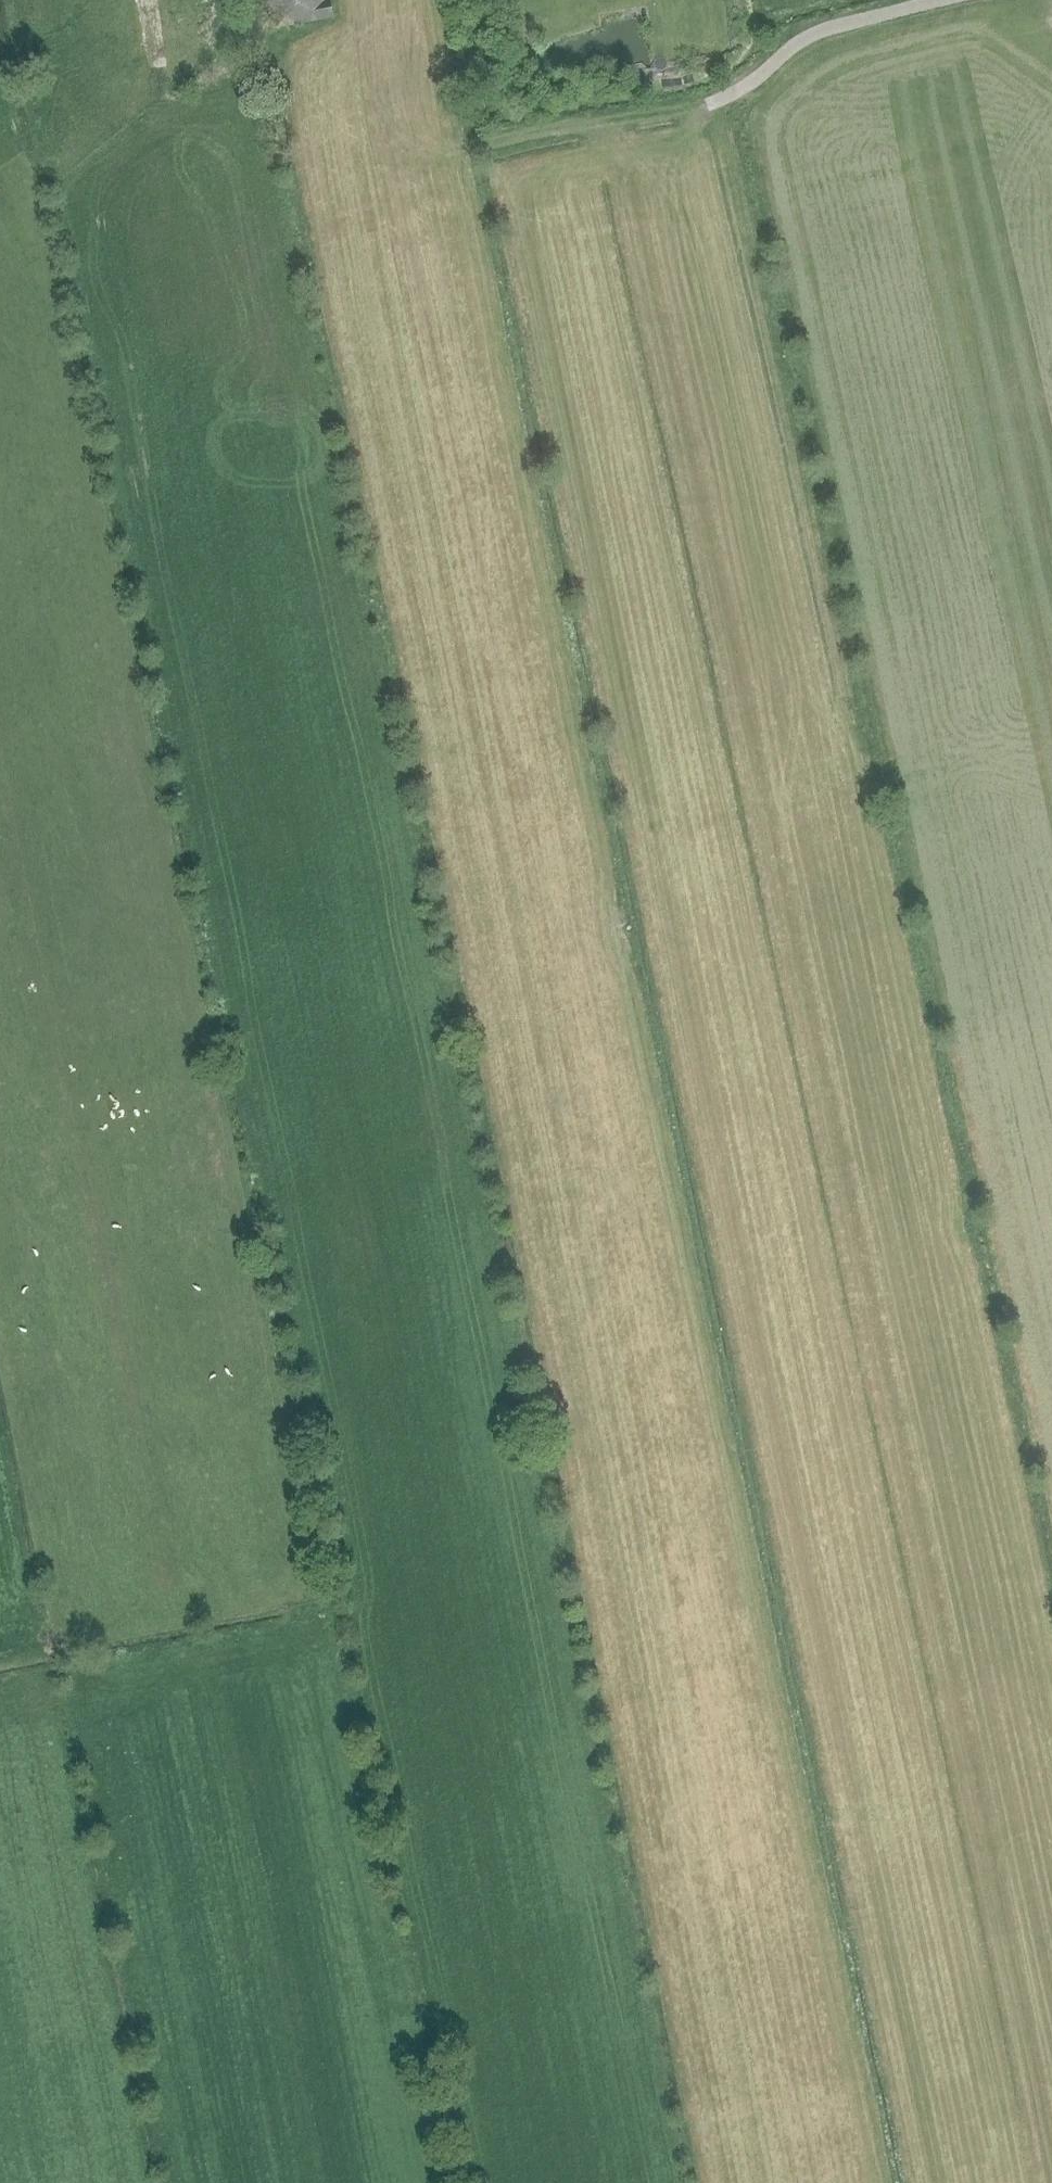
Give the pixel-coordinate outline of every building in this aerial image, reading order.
[(334,17),(332,4),(326,5),(325,0),(269,0),(274,28),(334,17)]
